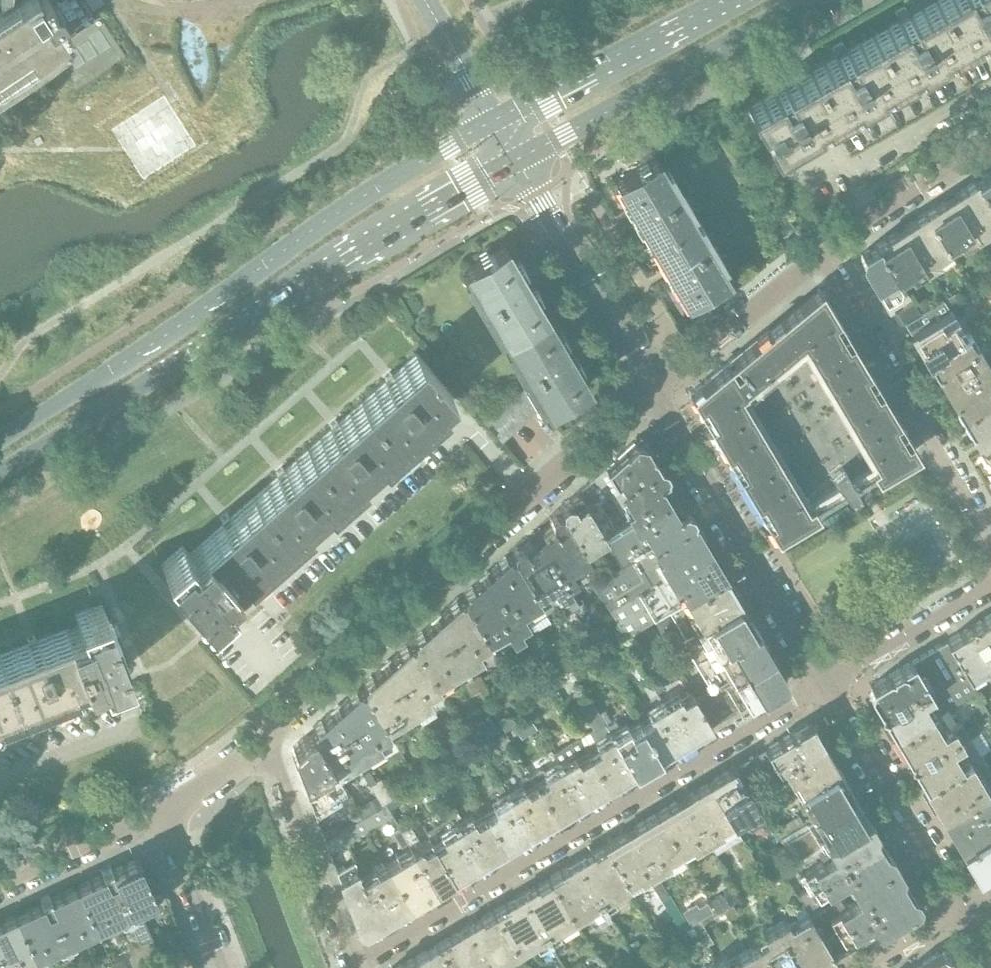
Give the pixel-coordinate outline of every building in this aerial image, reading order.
[(58,12),(60,8),(55,0),(0,0),(0,82),(4,79),(15,72),(30,62),(49,50),(58,63),(65,74),(76,91),(126,59),(126,58),(118,45),(100,18),(95,21),(74,34),(75,36),(67,41),(66,39),(65,38),(75,32),(71,25),(68,27),(58,12)] [(950,25),(936,0),(935,0),(916,11),(917,13),(910,17),(905,7),(895,13),(899,21),(873,35),(898,79),(909,72),(908,69),(915,65),(916,68),(941,54),(940,51),(949,46),(948,45),(945,47),(943,43),(956,35),(950,25)] [(950,25),(956,35),(968,29),(971,33),(968,34),(968,35),(977,30),(979,33),(990,26),(990,0),(936,0),(950,25)] [(898,79),(873,35),(846,50),(842,43),(832,48),(838,58),(831,62),(830,60),(810,71),(831,107),(843,100),(845,103),(842,105),(843,106),(852,101),(854,104),(879,90),(877,87),(884,83),(885,86),(898,79)] [(818,114),(831,107),(810,71),(791,82),(792,84),(785,88),(779,78),(769,84),(774,91),(747,107),(771,150),(816,125),(814,123),(823,117),(823,116),(820,118),(818,114)] [(691,218),(688,212),(656,158),(615,182),(650,242),(691,218)] [(989,172),(950,197),(974,237),(990,226),(990,173),(989,172)] [(949,252),(974,237),(950,197),(900,229),(923,269),(949,254),(949,252)] [(727,277),(707,243),(691,218),(650,242),(685,301),(727,277)] [(904,280),(923,269),(900,229),(861,254),(860,260),(886,304),(910,290),(904,280)] [(546,316),(523,277),(504,246),(463,270),(467,277),(463,279),(464,282),(468,279),(479,296),(474,299),(485,318),(490,315),(500,333),(496,335),(497,337),(501,335),(504,340),(546,316)] [(986,287),(980,280),(970,287),(975,294),(986,287)] [(808,517),(917,452),(849,338),(836,315),(818,285),(709,375),(710,375),(689,393),(723,451),(734,469),(735,468),(748,484),(747,485),(745,486),(774,535),(807,516),(808,517)] [(989,302),(983,291),(975,295),(982,306),(989,302)] [(948,311),(950,310),(960,303),(954,294),(942,301),(948,311)] [(932,307),(926,298),(914,305),(920,315),(932,307)] [(966,335),(950,310),(948,311),(942,301),(932,307),(920,315),(905,324),(926,359),(966,335)] [(920,315),(914,305),(894,317),(898,323),(900,325),(902,325),(904,325),(905,324),(920,315)] [(588,386),(564,346),(546,316),(504,340),(508,346),(504,349),(505,351),(510,348),(520,366),(515,368),(527,387),(538,407),(539,406),(543,404),(546,411),(588,386)] [(970,333),(966,335),(926,359),(961,418),(990,400),(990,368),(970,333)] [(449,390),(417,353),(392,375),(390,372),(387,375),(384,378),(386,380),(362,401),(394,438),(449,390)] [(538,407),(527,387),(514,399),(530,417),(540,408),(539,406),(538,407)] [(530,417),(514,399),(504,408),(519,426),(530,417)] [(961,418),(990,469),(990,400),(961,418)] [(394,438),(362,401),(338,422),(335,420),(333,422),(332,423),(329,425),(331,428),(308,448),(340,485),(394,438)] [(519,426),(504,408),(494,416),(510,434),(519,426)] [(510,434),(494,416),(485,424),(501,442),(510,434)] [(620,491),(659,467),(644,443),(643,443),(642,443),(641,443),(636,442),(636,441),(635,441),(634,441),(578,492),(587,507),(598,501),(598,502),(619,490),(620,491)] [(340,485),(308,448),(284,470),(282,467),(278,470),(276,473),(278,475),(254,496),(286,532),(340,485)] [(613,532),(605,539),(620,567),(631,560),(653,547),(653,548),(693,524),(685,511),(684,511),(682,512),(675,502),(672,497),(670,492),(665,484),(666,480),(666,479),(659,467),(620,491),(630,510),(625,513),(631,522),(613,532)] [(602,532),(599,527),(609,520),(598,502),(598,501),(587,507),(578,492),(559,508),(584,552),(605,539),(613,532),(610,527),(602,532)] [(286,532),(254,496),(229,517),(227,515),(224,518),(221,520),(223,523),(201,542),(233,579),(286,532)] [(588,558),(584,552),(559,508),(550,517),(550,523),(540,532),(544,536),(535,545),(531,541),(523,548),(523,547),(517,547),(512,551),(512,557),(539,603),(543,609),(578,586),(574,580),(593,569),(587,559),(588,558)] [(600,579),(593,583),(609,610),(625,637),(630,634),(648,623),(649,622),(653,620),(668,611),(684,601),(724,577),(708,549),(693,524),(653,548),(653,547),(631,560),(620,567),(600,579)] [(221,589),(233,579),(201,542),(189,553),(182,545),(160,564),(181,587),(177,590),(182,596),(186,593),(206,616),(228,597),(221,589)] [(539,603),(512,557),(508,557),(507,556),(463,594),(464,595),(463,600),(488,644),(489,643),(488,641),(505,631),(511,641),(522,635),(519,628),(528,623),(522,613),(539,603)] [(684,601),(668,611),(680,630),(684,637),(680,639),(681,641),(694,663),(696,666),(756,630),(740,604),(724,577),(684,601)] [(581,599),(576,602),(582,612),(587,609),(581,599)] [(488,644),(463,600),(459,601),(458,600),(413,639),(414,640),(413,644),(438,688),(483,660),(477,650),(488,644)] [(576,602),(572,605),(578,615),(582,612),(576,602)] [(126,669),(115,640),(120,638),(117,631),(112,632),(101,604),(74,614),(78,624),(66,629),(83,674),(96,669),(99,679),(126,669)] [(946,641),(962,668),(968,677),(984,668),(990,679),(990,678),(990,614),(971,626),(946,641)] [(66,629),(36,640),(34,638),(31,639),(27,641),(28,643),(0,654),(0,660),(15,701),(83,674),(66,629)] [(546,641),(539,630),(533,633),(540,645),(546,641)] [(784,677),(770,654),(756,630),(696,666),(710,690),(732,677),(741,692),(732,697),(739,709),(782,683),(784,677)] [(642,652),(630,634),(625,637),(623,638),(634,657),(642,652)] [(870,686),(868,694),(881,715),(895,740),(939,713),(976,690),(968,677),(962,668),(946,641),(870,686)] [(438,688),(413,644),(409,645),(408,644),(363,684),(364,685),(362,689),(389,732),(432,705),(427,695),(438,688)] [(0,660),(0,707),(15,701),(0,660)] [(545,682),(537,671),(532,674),(539,686),(545,682)] [(485,687),(478,675),(471,679),(479,691),(485,687)] [(664,690),(656,675),(648,679),(657,694),(664,690)] [(739,709),(732,697),(741,692),(732,677),(710,690),(695,700),(712,725),(739,709)] [(479,691),(471,679),(465,683),(473,695),(479,691)] [(657,694),(648,679),(641,683),(649,698),(657,694)] [(389,732),(362,689),(358,690),(358,689),(313,729),(314,730),(312,734),(311,735),(342,785),(362,774),(357,766),(382,750),(377,740),(389,732)] [(538,700),(532,692),(522,698),(528,707),(538,700)] [(660,756),(712,725),(695,700),(692,694),(681,700),(678,695),(647,714),(650,719),(642,724),(660,756)] [(660,756),(642,724),(629,731),(626,726),(611,735),(604,724),(598,715),(588,698),(578,705),(593,730),(589,733),(593,740),(583,746),(607,787),(660,756)] [(609,721),(604,712),(598,715),(604,724),(609,721)] [(939,713),(895,740),(910,765),(924,788),(979,755),(965,731),(960,723),(949,729),(939,713)] [(512,725),(514,720),(511,716),(507,715),(500,719),(498,724),(501,727),(504,729),(512,725)] [(498,731),(489,717),(469,730),(477,743),(498,731)] [(531,727),(527,719),(516,726),(520,733),(531,727)] [(435,732),(428,720),(421,724),(428,737),(435,732)] [(428,737),(421,724),(416,728),(423,740),(428,737)] [(839,769),(823,743),(813,726),(806,724),(739,765),(751,785),(758,781),(760,781),(769,775),(769,774),(782,767),(798,793),(801,792),(839,769)] [(343,787),(342,785),(311,735),(306,736),(293,747),(291,753),(312,809),(316,817),(325,811),(321,804),(338,794),(336,791),(343,787)] [(484,755),(499,746),(494,738),(479,747),(484,755)] [(607,787),(583,746),(578,738),(552,754),(559,766),(544,775),(547,780),(536,786),(555,818),(607,787)] [(924,788),(943,820),(950,832),(960,850),(990,832),(990,773),(981,756),(980,755),(979,755),(924,788)] [(761,809),(748,787),(751,785),(739,765),(708,783),(733,825),(761,809)] [(868,820),(854,795),(839,769),(801,792),(808,804),(805,806),(821,833),(824,832),(831,843),(868,820)] [(393,799),(380,778),(375,781),(369,771),(363,775),(382,807),(386,804),(393,799)] [(504,849),(555,818),(536,786),(530,776),(519,782),(522,788),(492,806),(495,811),(485,817),(504,849)] [(505,791),(500,782),(494,785),(499,794),(505,791)] [(681,856),(733,825),(708,783),(656,814),(681,856)] [(329,854),(392,815),(386,804),(382,807),(334,836),(325,842),(329,854)] [(663,888),(658,878),(655,871),(681,856),(656,814),(604,845),(626,885),(633,895),(650,884),(661,900),(668,896),(668,898),(662,901),(674,923),(672,924),(678,934),(687,929),(683,921),(682,919),(684,917),(671,894),(668,896),(663,888)] [(779,838),(803,824),(798,815),(774,830),(779,838)] [(453,879),(504,849),(485,817),(475,823),(472,818),(441,837),(443,842),(434,848),(453,879)] [(768,832),(770,826),(766,820),(760,818),(754,822),(752,828),(756,834),(763,836),(768,832)] [(895,865),(889,855),(883,853),(874,837),(875,832),(868,820),(831,843),(825,846),(830,855),(799,874),(805,883),(793,890),(798,898),(810,891),(813,898),(845,879),(851,890),(895,865)] [(453,879),(434,848),(429,840),(421,845),(409,826),(401,831),(399,829),(392,833),(405,854),(385,866),(409,905),(453,879)] [(334,836),(330,828),(321,833),(325,842),(334,836)] [(960,850),(973,871),(980,872),(990,865),(990,832),(960,850)] [(719,851),(714,841),(709,844),(715,853),(719,851)] [(715,853),(709,844),(705,847),(710,856),(715,853)] [(616,905),(610,894),(626,885),(604,845),(547,879),(570,918),(571,917),(578,928),(616,905)] [(154,895),(138,859),(76,887),(96,929),(115,921),(118,929),(128,924),(127,921),(130,920),(131,919),(129,914),(157,901),(154,895)] [(914,898),(909,896),(899,880),(901,875),(895,865),(851,890),(856,899),(825,917),(833,929),(826,933),(821,936),(828,949),(861,929),(867,939),(877,933),(917,910),(918,904),(914,898)] [(409,905),(385,866),(368,876),(362,866),(347,873),(338,878),(358,930),(364,932),(409,905)] [(668,884),(663,876),(658,878),(663,888),(668,884)] [(554,927),(570,918),(547,879),(492,911),(515,950),(532,941),(539,952),(561,939),(554,927)] [(96,929),(76,887),(15,916),(34,957),(55,947),(61,945),(64,951),(70,948),(67,942),(96,929)] [(767,897),(761,887),(754,891),(760,901),(767,897)] [(739,901),(732,889),(713,900),(719,912),(739,901)] [(515,950),(492,911),(437,944),(451,967),(505,967),(500,960),(515,950)] [(828,949),(821,936),(814,924),(815,924),(808,913),(789,925),(786,920),(766,931),(769,936),(747,949),(758,967),(818,967),(834,959),(828,949)] [(15,916),(0,923),(0,967),(11,967),(34,957),(15,916)] [(186,945),(180,928),(159,936),(165,953),(186,945)] [(713,943),(705,928),(697,933),(705,947),(713,943)] [(155,947),(151,940),(139,945),(143,952),(151,949),(155,947)] [(643,951),(636,940),(628,945),(635,956),(643,951)] [(437,944),(411,960),(416,967),(446,967),(449,967),(450,967),(451,967),(437,944)] [(143,952),(139,945),(129,950),(132,957),(136,956),(143,952)] [(164,957),(159,945),(155,947),(151,949),(156,961),(164,957)] [(156,961),(151,949),(143,952),(149,964),(156,961)] [(747,949),(727,961),(724,956),(705,967),(758,967),(747,949)] [(149,964),(143,952),(136,956),(141,967),(149,964)] [(948,954),(940,952),(939,952),(912,967),(956,967),(948,954)] [(136,956),(132,957),(129,959),(133,967),(141,967),(136,956)] [(123,958),(112,963),(114,967),(127,967),(123,958)] [(411,960),(397,967),(416,967),(411,960)]
